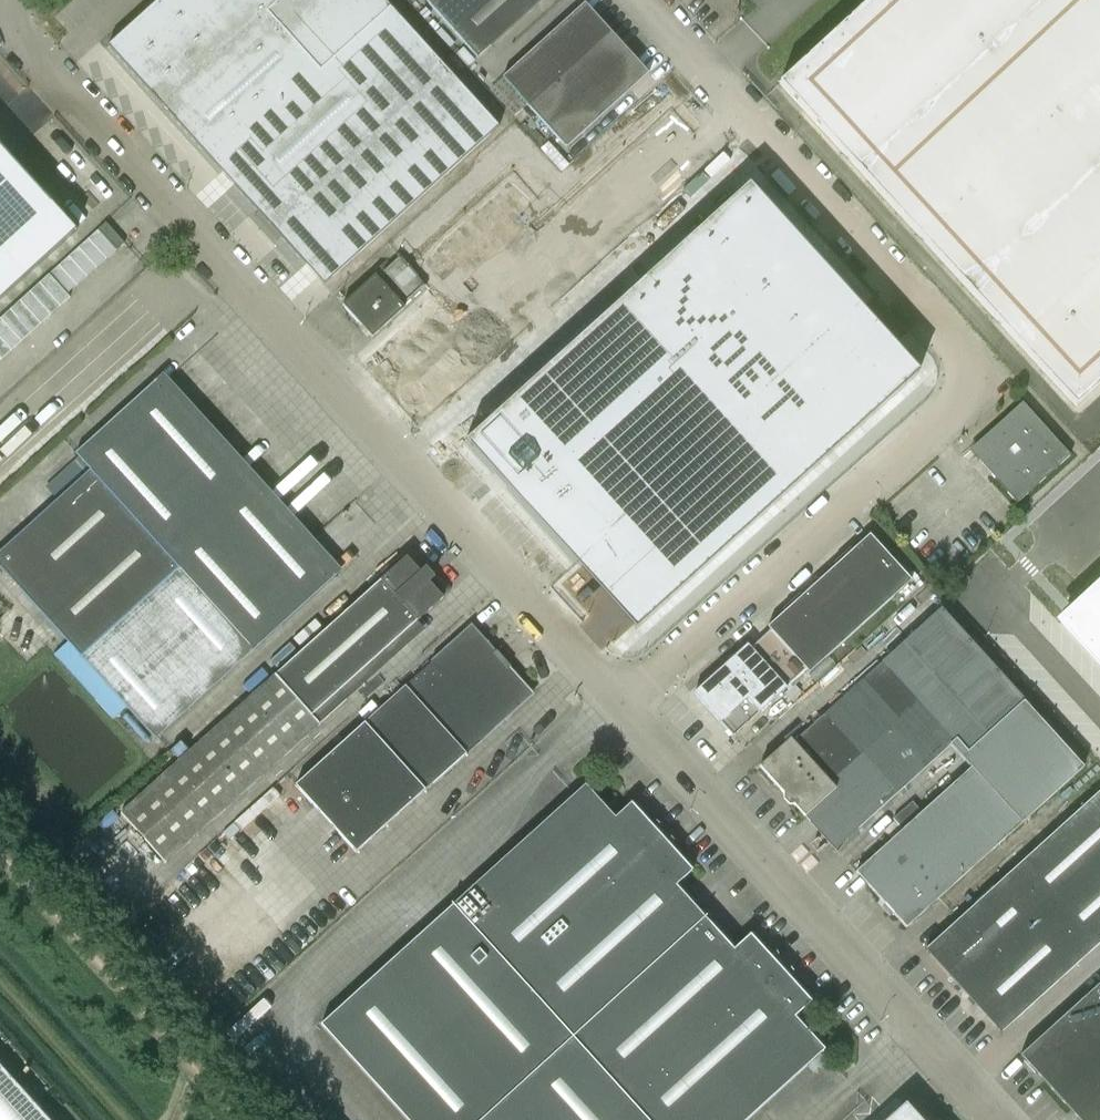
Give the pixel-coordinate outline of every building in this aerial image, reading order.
[(202,0),(158,0),(106,46),(159,104),(234,36),(202,0)] [(234,36),(262,11),(275,0),(202,0),(234,36)] [(262,11),(317,72),(388,8),(380,0),(275,0),(262,11)] [(476,58),(540,0),(423,0),(476,58)] [(780,83),(1076,405),(1099,384),(1099,0),(871,0),(780,83)] [(583,3),(501,78),(564,148),(646,73),(583,3)] [(388,8),(317,72),(214,165),(321,284),(495,128),(388,8)] [(234,36),(159,104),(214,165),(317,72),(262,11),(234,36)] [(514,151),(400,251),(482,343),(532,299),(510,274),(574,218),(514,151)] [(72,235),(0,156),(0,301),(72,235)] [(748,185),(465,450),(634,635),(916,379),(748,185)] [(107,223),(99,230),(116,249),(117,250),(125,243),(107,223)] [(99,230),(89,239),(106,258),(116,249),(99,230)] [(89,239),(79,248),(96,267),(106,258),(89,239)] [(79,248),(69,257),(86,276),(96,267),(79,248)] [(69,257),(59,266),(76,285),(86,276),(69,257)] [(59,266),(49,275),(66,294),(76,285),(59,266)] [(377,333),(409,304),(380,272),(348,301),(377,333)] [(49,275),(40,284),(60,306),(69,297),(66,294),(49,275)] [(40,284),(30,293),(50,315),(60,306),(40,284)] [(30,293),(20,301),(40,324),(50,315),(30,293)] [(20,301),(11,310),(31,332),(40,324),(20,301)] [(11,310),(1,319),(21,341),(31,332),(11,310)] [(541,334),(561,356),(584,334),(564,312),(541,334)] [(0,320),(0,337),(11,350),(21,341),(1,319),(0,320)] [(2,359),(11,350),(0,337),(0,357),(2,359)] [(156,380),(74,455),(89,472),(0,553),(0,566),(67,641),(52,654),(111,723),(128,708),(154,737),(333,575),(156,380)] [(1021,402),(968,451),(1016,504),(1069,455),(1021,402)] [(821,469),(816,473),(822,480),(826,476),(821,469)] [(747,646),(693,695),(731,737),(805,670),(808,673),(910,580),(868,534),(766,627),(769,630),(749,649),(747,646)] [(407,557),(122,814),(166,863),(319,725),(347,701),(340,692),(444,599),(430,582),(435,578),(427,569),(422,574),(407,557)] [(1062,622),(1099,663),(1099,587),(1062,622)] [(787,740),(758,767),(833,849),(949,745),(970,769),(1032,714),(1022,703),(939,610),(791,744),(787,740)] [(468,627),(295,783),(356,850),(528,694),(468,627)] [(970,769),(854,874),(905,929),(1081,769),(1040,723),(1032,714),(970,769)] [(701,917),(671,885),(688,870),(628,804),(612,819),(583,786),(420,934),(355,995),(322,1025),(408,1119),(478,1119),(701,917)] [(273,788),(237,821),(267,854),(310,814),(287,789),(280,796),(273,788)] [(925,950),(1000,1033),(1099,943),(1099,794),(1099,793),(925,950)] [(701,917),(478,1119),(744,1119),(821,1049),(791,1017),(807,1002),(747,935),(730,950),(701,917)] [(1021,1057),(1078,1119),(1099,1119),(1099,986),(1021,1057)] [(0,1066),(0,1119),(49,1119),(0,1066)] [(888,1119),(911,1119),(901,1109),(888,1119)]
